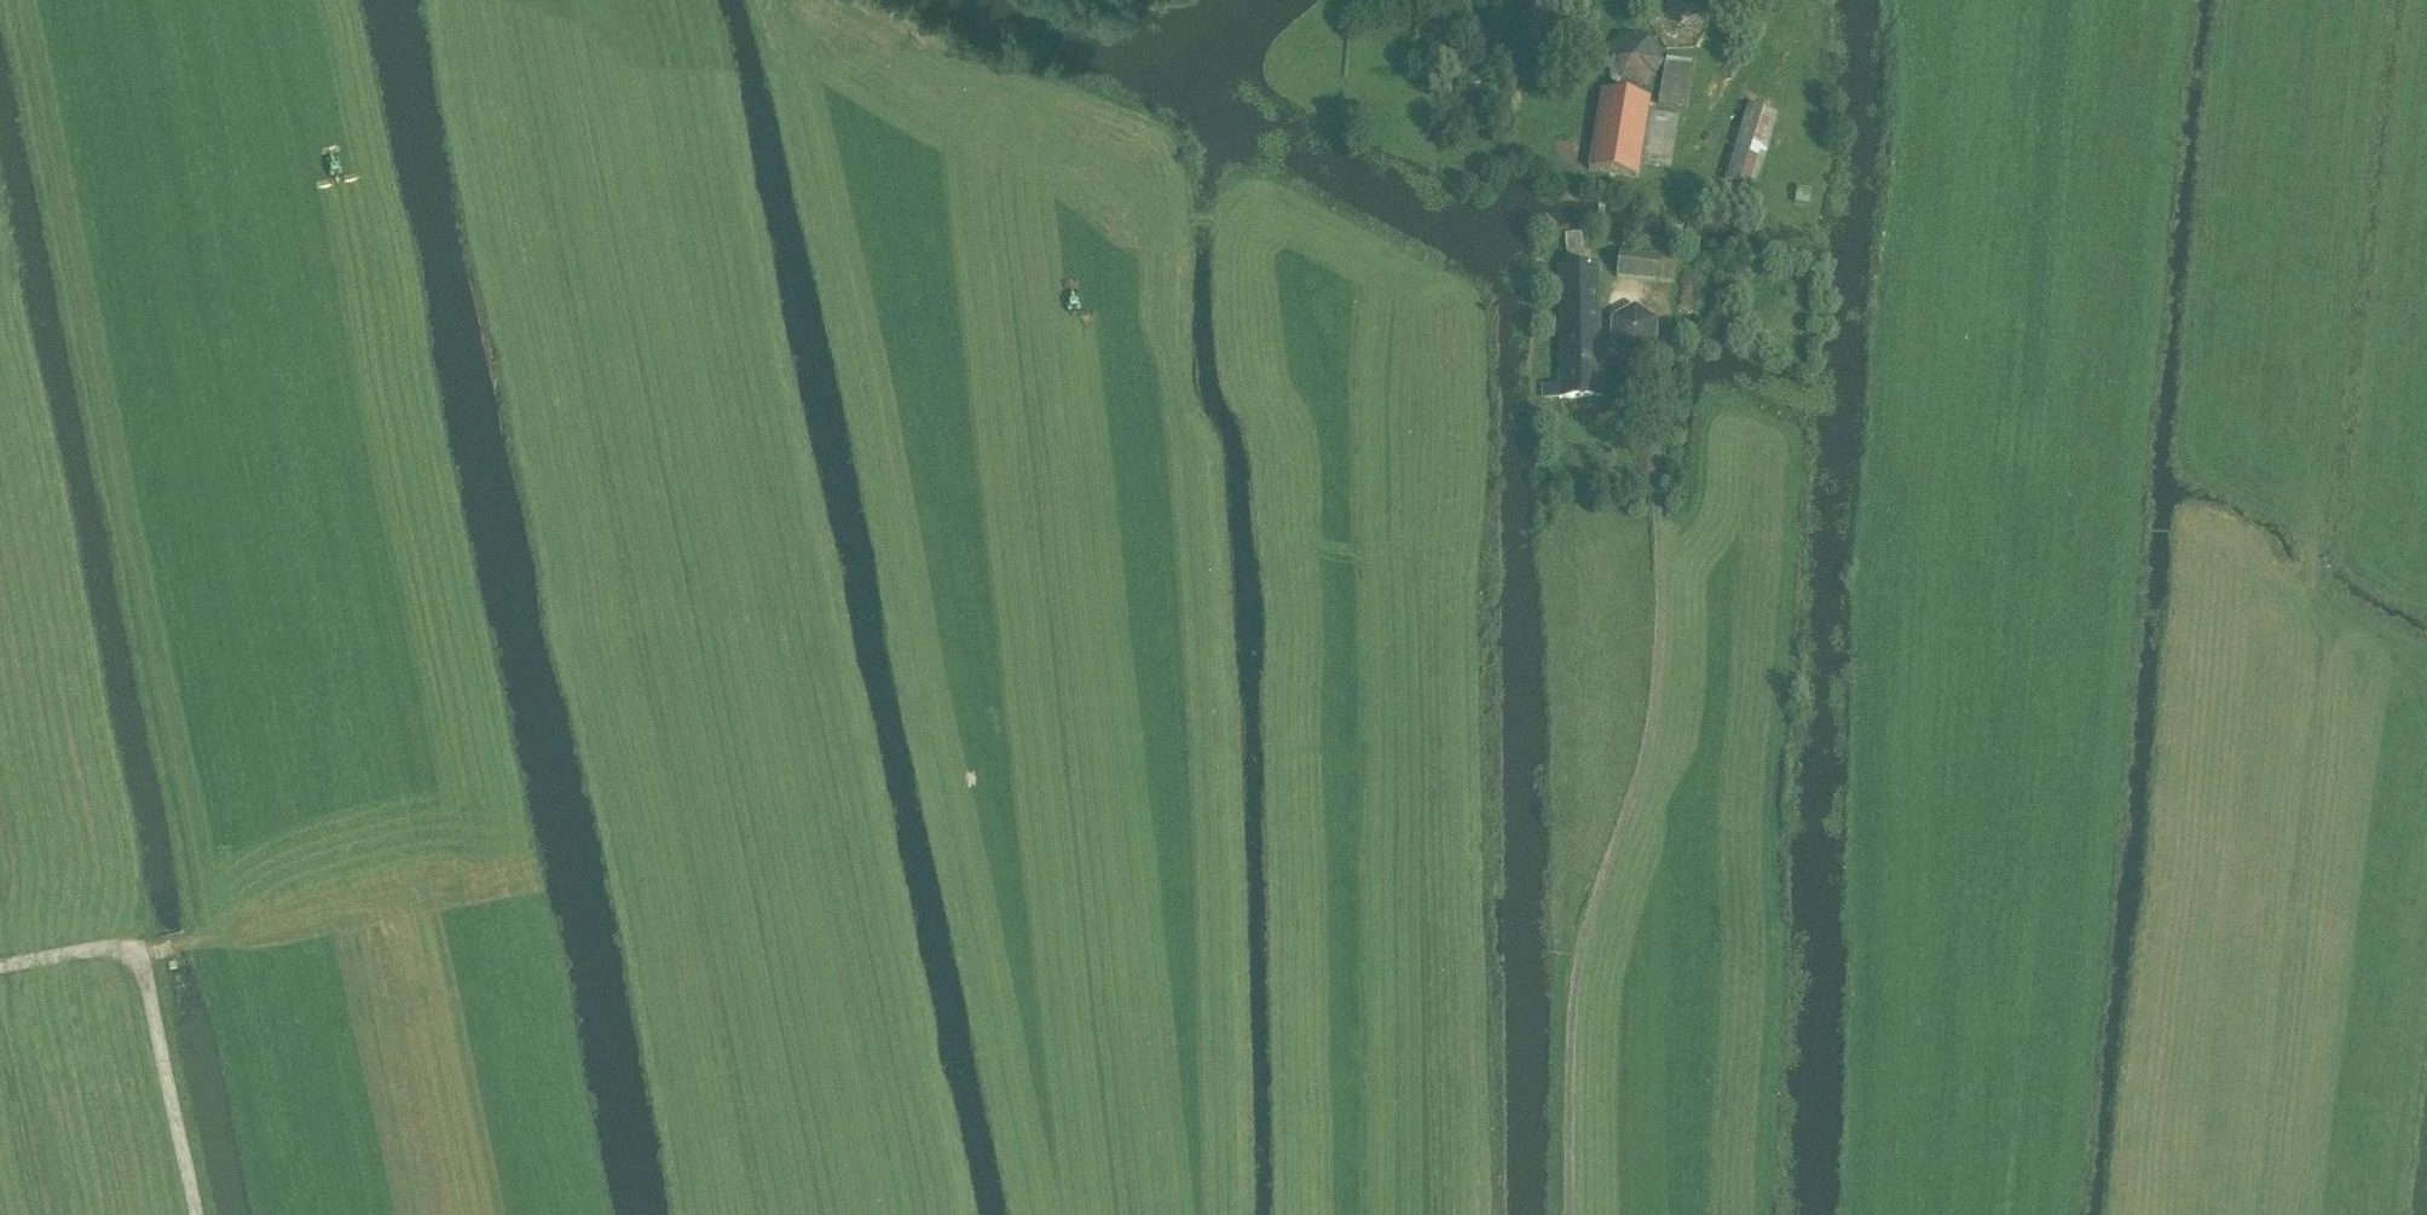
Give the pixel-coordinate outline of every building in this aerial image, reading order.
[(1654,59),(1654,53),(1652,47),(1649,41),(1645,37),(1639,33),(1633,32),(1627,32),(1621,33),(1615,36),(1611,41),(1608,46),(1606,52),(1606,59),(1608,65),(1611,70),(1615,75),(1621,78),(1627,80),(1633,80),(1639,78),(1645,75),(1649,70),(1652,65),(1654,59)] [(1683,111),(1692,64),(1666,59),(1657,106),(1683,111)] [(1678,119),(1649,114),(1652,100),(1604,92),(1591,170),(1638,178),(1641,165),(1670,170),(1678,119)] [(1754,192),(1778,118),(1750,109),(1726,183),(1754,192)] [(1657,284),(1660,259),(1618,255),(1616,280),(1657,284)] [(1560,386),(1542,386),(1543,399),(1560,398),(1604,398),(1605,365),(1601,365),(1599,267),(1558,268),(1560,386)] [(1656,338),(1657,332),(1657,325),(1655,319),(1651,314),(1645,310),(1639,308),(1632,308),(1626,310),(1620,313),(1616,318),(1614,325),(1613,331),(1614,338),(1618,343),(1622,348),(1628,351),(1635,352),(1641,351),(1647,348),(1652,344),(1656,338)]
